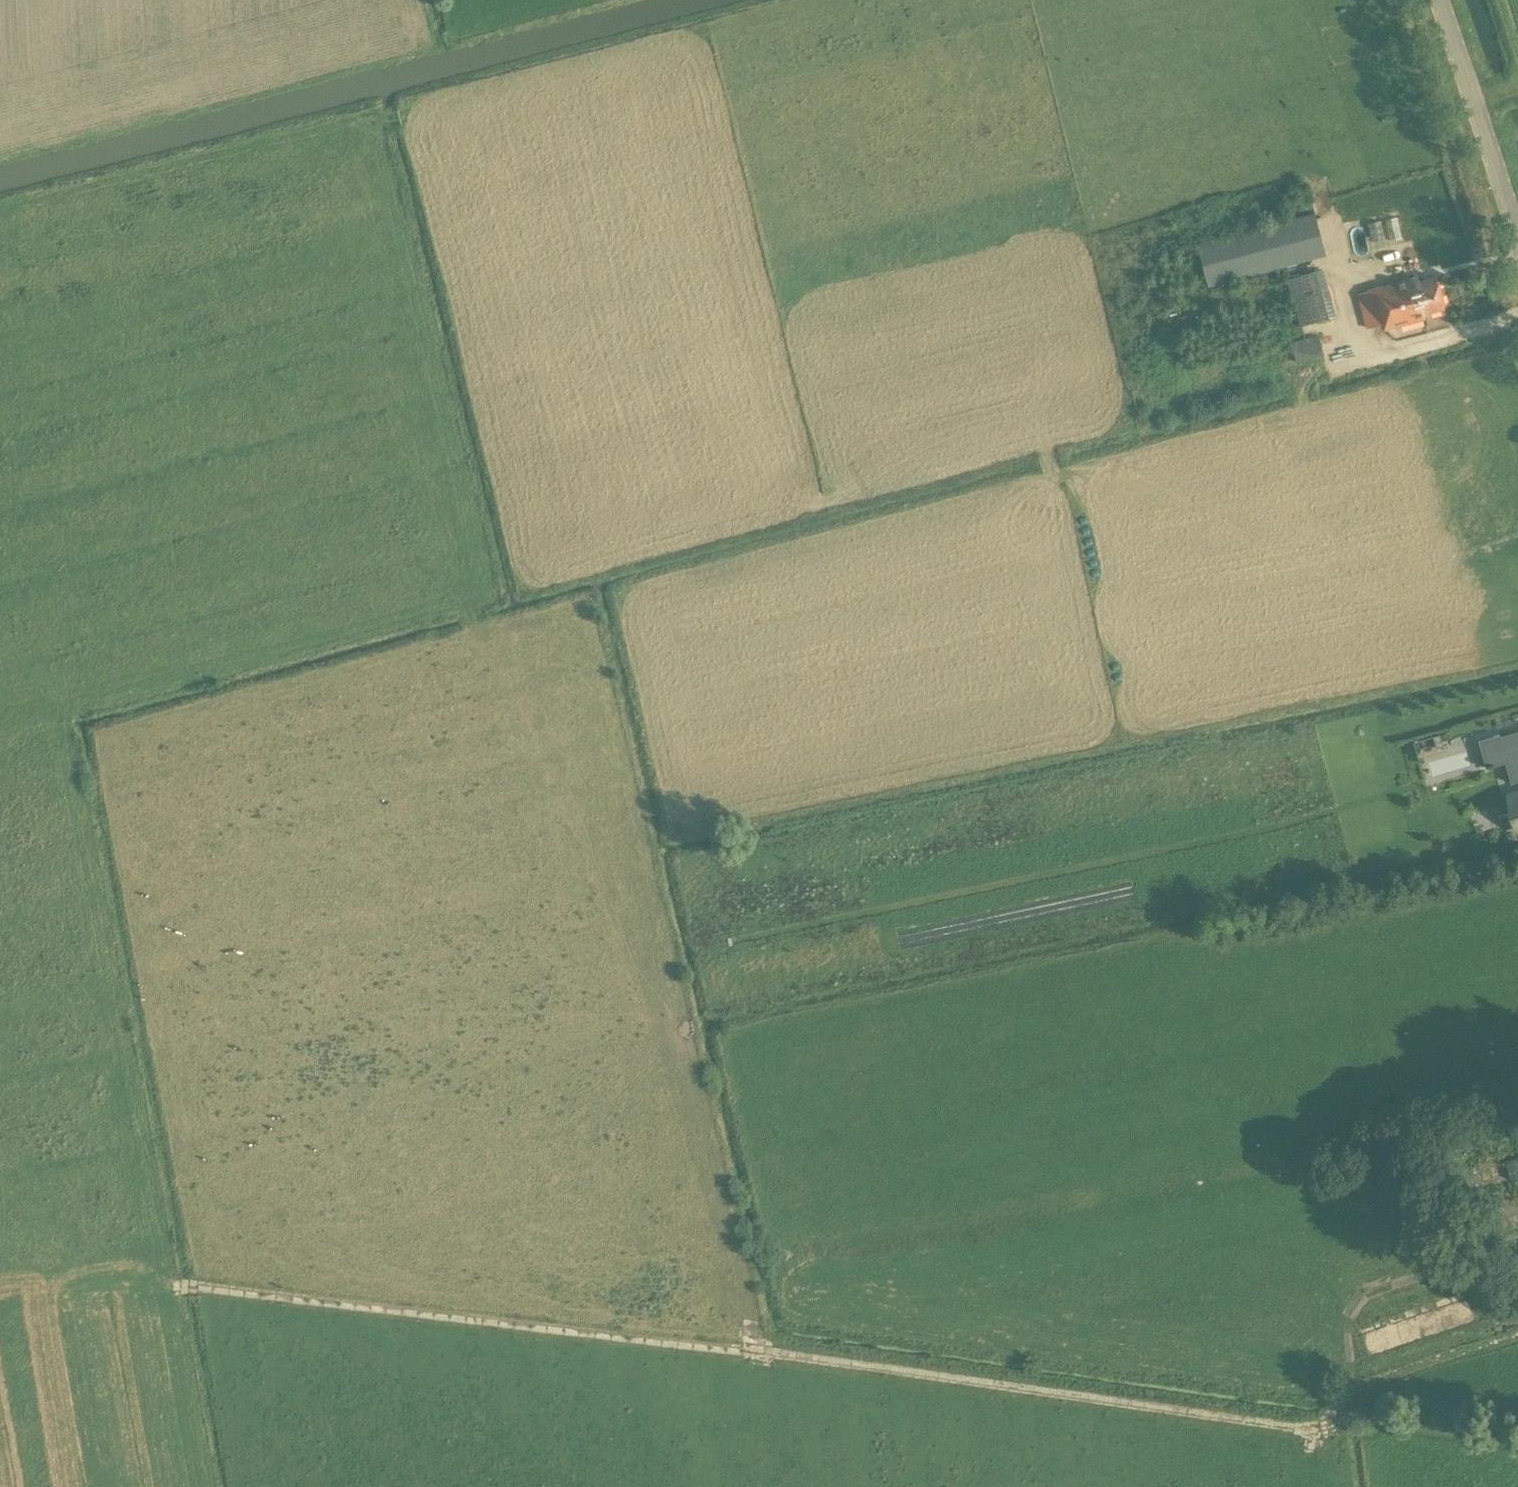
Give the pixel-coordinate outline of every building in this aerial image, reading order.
[(1197,236),(1210,286),(1328,255),(1315,205),(1197,236)] [(1380,221),(1368,223),(1370,234),(1382,231),(1380,221)] [(1300,324),(1336,314),(1323,269),(1287,278),(1300,324)] [(1425,316),(1424,312),(1445,306),(1436,275),(1419,280),(1418,276),(1359,293),(1368,327),(1384,322),(1386,327),(1425,316)] [(1296,360),(1324,353),(1319,333),(1292,341),(1296,360)] [(1505,786),(1517,784),(1517,723),(1481,728),(1486,768),(1503,766),(1505,786)]
